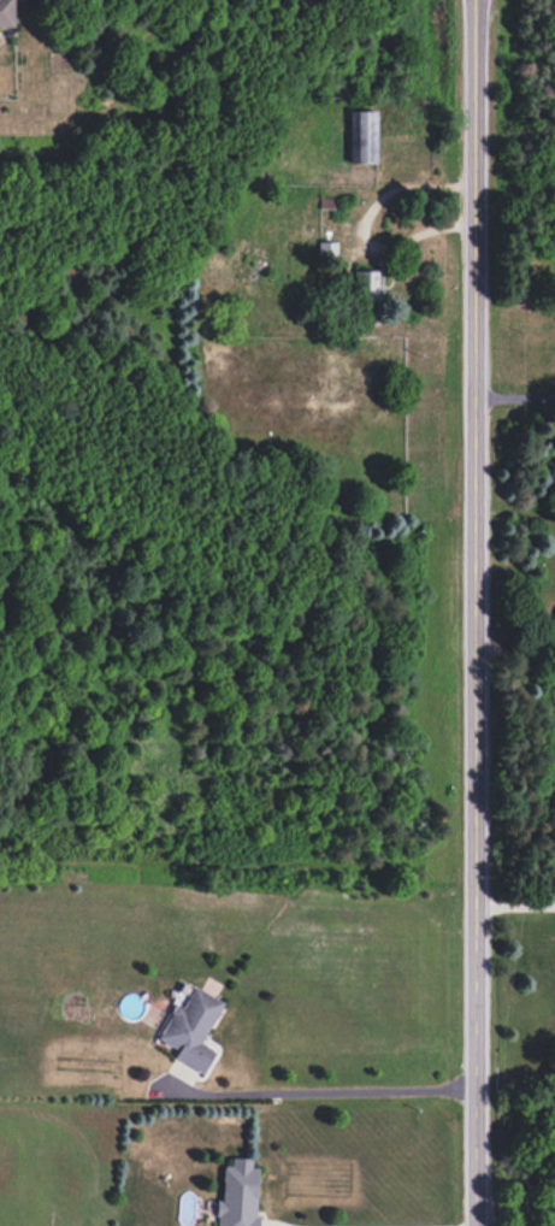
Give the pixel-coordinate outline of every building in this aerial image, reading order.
[(13,0),(0,0),(0,29),(13,28),(13,0)] [(375,111),(348,111),(349,162),(376,162),(375,111)] [(354,301),(381,300),(380,270),(353,271),(354,301)] [(202,1073),(213,1051),(200,1044),(222,1001),(193,986),(182,1008),(174,1004),(156,1040),(176,1050),(172,1059),(202,1073)] [(250,1167),(251,1158),(231,1157),(231,1165),(223,1165),(221,1200),(217,1200),(215,1225),(256,1225),(258,1167),(250,1167)]
